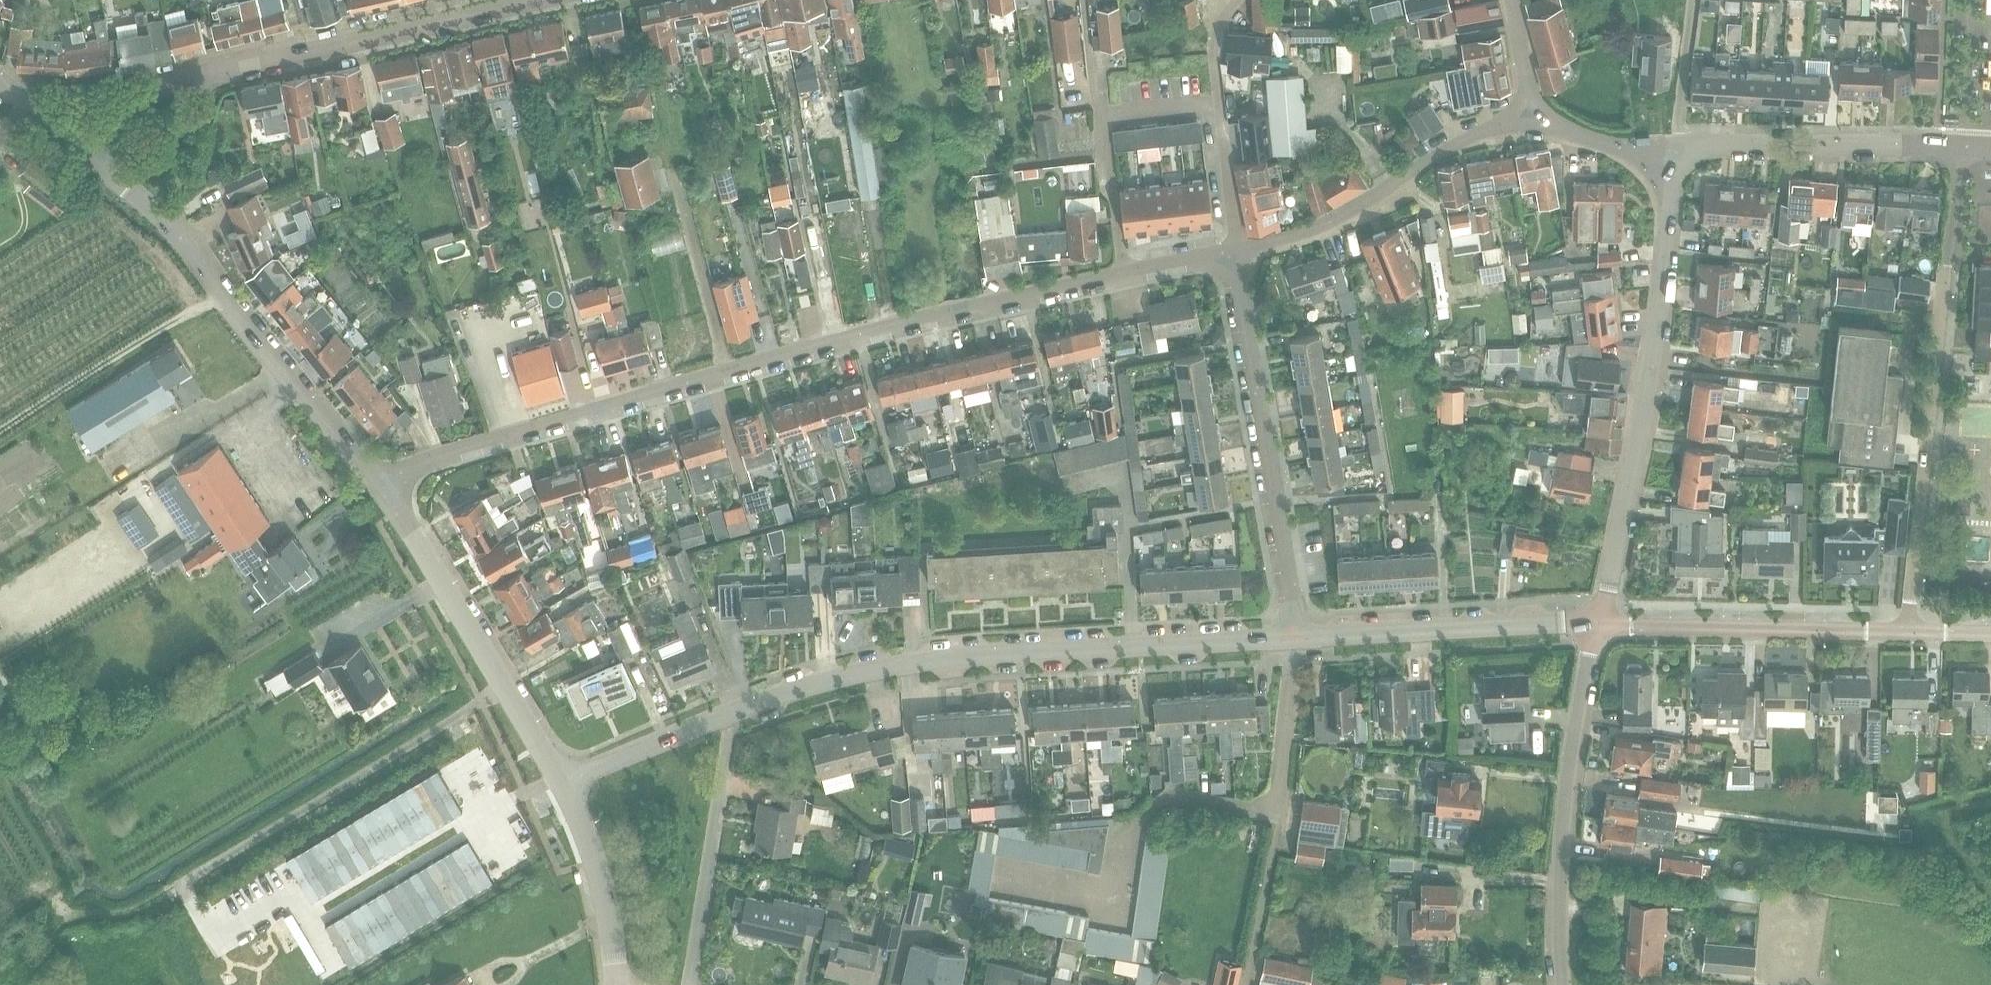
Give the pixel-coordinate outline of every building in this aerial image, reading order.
[(290,26),(283,0),(244,0),(217,7),(221,21),(212,23),(218,45),(290,26)] [(311,21),(340,14),(336,0),(304,0),(311,21)] [(340,14),(403,0),(336,0),(340,14)] [(708,27),(702,0),(665,0),(664,0),(665,2),(672,34),(708,27)] [(735,24),(729,0),(702,0),(708,27),(708,29),(735,24)] [(767,38),(759,0),(729,0),(735,24),(735,27),(738,39),(765,30),(767,38)] [(767,38),(787,33),(783,18),(784,17),(780,0),(759,0),(767,38)] [(825,0),(781,0),(791,45),(812,41),(808,21),(829,17),(825,0)] [(837,35),(846,33),(850,57),(864,54),(854,0),(831,0),(837,35)] [(1174,2),(1178,25),(1198,21),(1193,0),(1181,0),(1174,2)] [(1278,0),(1252,0),(1253,26),(1279,25),(1278,0)] [(1409,17),(1450,8),(1449,0),(1406,0),(1409,17)] [(1460,29),(1502,21),(1499,0),(1457,8),(1460,29)] [(1723,16),(1739,17),(1739,0),(1724,0),(1723,16)] [(1846,12),(1860,13),(1869,13),(1870,0),(1847,0),(1846,12)] [(1939,0),(1903,0),(1903,14),(1938,16),(1939,0)] [(677,59),(672,34),(665,2),(638,7),(642,30),(645,43),(660,40),(664,61),(677,59)] [(1163,4),(1148,9),(1152,23),(1167,18),(1163,4)] [(4,5),(2,15),(12,17),(14,7),(4,5)] [(1097,7),(1101,47),(1122,45),(1118,5),(1097,7)] [(1308,5),(1295,6),(1295,24),(1309,24),(1308,5)] [(1535,65),(1542,92),(1564,87),(1557,59),(1576,53),(1563,7),(1527,16),(1540,64),(1535,65)] [(1456,31),(1455,26),(1452,8),(1443,10),(1419,16),(1416,17),(1420,37),(1422,36),(1423,46),(1456,40),(1455,31),(1456,31)] [(621,9),(586,16),(595,59),(600,58),(599,52),(628,47),(621,9)] [(137,21),(117,24),(117,26),(119,36),(124,66),(171,59),(165,19),(148,22),(146,10),(135,12),(137,21)] [(1081,54),(1076,14),(1051,17),(1057,57),(1081,54)] [(1826,16),(1825,31),(1839,32),(1840,17),(1826,16)] [(114,68),(107,21),(106,17),(95,19),(96,23),(98,40),(86,41),(91,72),(114,68)] [(177,57),(207,49),(199,18),(169,26),(177,57)] [(1860,33),(1860,19),(1844,18),(1844,32),(1860,33)] [(1875,33),(1876,19),(1860,19),(1860,33),(1875,33)] [(562,20),(529,27),(529,28),(509,32),(519,79),(540,75),(538,63),(570,56),(562,20)] [(1897,34),(1897,20),(1882,20),(1881,33),(1897,34)] [(1917,21),(1915,54),(1937,54),(1938,22),(1917,21)] [(18,69),(67,73),(61,40),(31,37),(32,28),(11,26),(9,53),(19,53),(18,69)] [(1348,27),(1291,27),(1291,39),(1348,39),(1348,27)] [(91,72),(86,41),(84,30),(60,34),(61,40),(67,73),(67,75),(91,72)] [(1227,31),(1225,57),(1228,57),(1227,65),(1266,69),(1269,34),(1227,31)] [(507,89),(518,87),(504,33),(472,40),(480,71),(482,71),(488,99),(508,95),(507,89)] [(1634,33),(1632,61),(1640,62),(1639,83),(1668,85),(1671,36),(1642,34),(1642,33),(1634,33)] [(1465,60),(1460,61),(1461,66),(1481,62),(1504,58),(1499,35),(1461,42),(1465,60)] [(1361,82),(1359,38),(1350,39),(1352,82),(1361,82)] [(470,41),(443,48),(452,85),(455,84),(480,79),(470,41)] [(732,57),(741,55),(738,41),(729,43),(732,57)] [(994,64),(992,42),(977,43),(979,65),(994,64)] [(710,43),(697,45),(700,59),(712,57),(710,43)] [(454,93),(452,85),(443,48),(420,53),(436,120),(436,123),(447,120),(441,96),(454,93)] [(1738,58),(1729,58),(1729,53),(1716,52),(1715,66),(1713,102),(1726,102),(1726,106),(1735,107),(1738,58)] [(411,94),(424,91),(417,54),(376,61),(384,99),(402,96),(403,100),(412,99),(411,94)] [(962,54),(944,57),(947,73),(965,69),(962,54)] [(1915,54),(1914,91),(1935,92),(1937,54),(1915,54)] [(1713,102),(1715,66),(1703,65),(1703,56),(1693,56),(1690,100),(1713,102)] [(1461,66),(1447,69),(1454,106),(1489,99),(1488,93),(1509,89),(1504,58),(1481,62),(1461,66)] [(1758,104),(1760,69),(1748,68),(1748,59),(1738,58),(1735,107),(1746,108),(1746,103),(1758,104)] [(1780,110),(1783,61),(1773,60),(1773,69),(1760,69),(1758,104),(1772,105),(1771,109),(1780,110)] [(1392,61),(1374,64),(1375,73),(1393,71),(1392,61)] [(1802,107),(1804,71),(1792,70),(1792,61),(1783,61),(1780,110),(1790,110),(1790,106),(1802,107)] [(1859,98),(1860,62),(1839,61),(1838,97),(1859,98)] [(1882,63),(1860,62),(1859,98),(1880,99),(1881,68),(1882,63)] [(1804,71),(1802,107),(1825,108),(1827,64),(1818,63),(1817,72),(1804,71)] [(813,64),(795,67),(799,87),(816,84),(813,64)] [(998,64),(986,65),(988,82),(1000,81),(998,64)] [(340,106),(368,101),(361,65),(311,74),(316,102),(338,98),(340,106)] [(1914,91),(1915,70),(1881,68),(1880,90),(1914,91)] [(286,110),(289,128),(291,128),(292,137),(308,134),(303,108),(315,106),(309,75),(284,79),(290,110),(286,110)] [(1274,152),(1305,150),(1300,77),(1269,79),(1274,152)] [(624,117),(654,111),(648,79),(598,88),(607,135),(627,132),(624,117)] [(289,128),(286,110),(281,80),(242,87),(248,115),(262,112),(266,132),(289,128)] [(865,84),(868,108),(878,106),(875,82),(865,84)] [(867,108),(868,108),(865,84),(844,87),(862,195),(880,192),(867,108)] [(1002,86),(987,87),(988,97),(1002,96),(1002,86)] [(233,99),(225,99),(225,107),(233,107),(233,99)] [(1428,102),(1407,116),(1421,137),(1442,124),(1428,102)] [(1034,110),(1039,155),(1058,152),(1052,107),(1034,110)] [(377,118),(385,146),(405,139),(396,112),(377,118)] [(1244,155),(1271,152),(1267,115),(1240,118),(1244,155)] [(768,136),(765,119),(756,120),(758,134),(760,133),(761,138),(768,136)] [(1172,122),(1156,124),(1159,144),(1174,142),(1173,132),(1185,131),(1184,121),(1172,122)] [(1141,126),(1129,127),(1130,137),(1142,136),(1144,146),(1159,144),(1156,124),(1141,126)] [(367,150),(378,147),(373,127),(361,130),(367,150)] [(1403,148),(1416,140),(1408,128),(1395,136),(1403,148)] [(1185,131),(1173,132),(1174,142),(1186,141),(1185,131)] [(1142,136),(1130,137),(1131,147),(1144,146),(1142,136)] [(469,223),(490,217),(469,138),(447,143),(469,223)] [(1105,142),(1079,144),(1080,156),(1106,154),(1105,142)] [(1564,154),(1550,157),(1549,149),(1516,155),(1521,184),(1522,190),(1536,188),(1539,208),(1557,205),(1554,183),(1563,181),(1564,154)] [(798,154),(790,156),(798,195),(806,193),(798,154)] [(650,155),(616,161),(623,202),(657,196),(650,155)] [(1489,159),(1495,187),(1512,184),(1514,192),(1518,191),(1512,155),(1489,159)] [(34,158),(15,183),(58,216),(77,190),(34,158)] [(1302,176),(1315,174),(1312,158),(1298,161),(1302,176)] [(1239,189),(1283,180),(1280,168),(1268,170),(1266,159),(1234,166),(1239,189)] [(1495,188),(1495,187),(1489,159),(1467,163),(1473,200),(1484,198),(1485,203),(1497,201),(1495,188)] [(974,161),(965,172),(966,182),(970,178),(972,175),(974,173),(984,161),(974,161)] [(209,171),(209,185),(223,178),(221,163),(209,169),(209,171)] [(1332,204),(1364,186),(1351,163),(1319,181),(1332,204)] [(1470,210),(1470,209),(1462,164),(1438,168),(1444,203),(1446,202),(1448,212),(1447,212),(1451,235),(1472,232),(1472,231),(1468,210),(1470,210)] [(730,165),(714,170),(723,200),(738,195),(730,165)] [(1037,166),(1023,168),(1024,176),(1038,174),(1037,166)] [(251,172),(225,183),(230,195),(233,201),(269,186),(267,179),(262,167),(251,172)] [(1307,199),(1323,196),(1317,173),(1315,174),(1302,176),(1307,199)] [(623,202),(617,178),(597,183),(603,206),(623,202)] [(1810,213),(1813,180),(1790,178),(1788,203),(1781,202),(1777,239),(1797,241),(1800,212),(1810,213)] [(1207,179),(1184,181),(1190,225),(1212,222),(1207,179)] [(1281,187),(1286,186),(1285,180),(1283,180),(1239,189),(1244,212),(1273,206),(1273,205),(1284,203),(1281,187)] [(1833,215),(1833,214),(1836,182),(1813,180),(1810,213),(1833,215)] [(788,181),(769,185),(773,204),(792,200),(788,181)] [(1184,181),(1163,184),(1168,227),(1190,225),(1184,181)] [(1599,182),(1574,182),(1573,215),(1573,235),(1585,235),(1598,235),(1599,182)] [(1622,182),(1599,182),(1598,235),(1621,236),(1621,206),(1622,206),(1622,182)] [(1724,221),(1727,185),(1705,183),(1702,219),(1724,221)] [(1871,222),(1874,186),(1845,183),(1841,219),(1843,219),(1843,226),(1852,226),(1852,233),(1870,234),(1871,222)] [(1147,230),(1150,230),(1168,227),(1163,184),(1142,186),(1147,230)] [(1744,222),(1747,186),(1727,185),(1724,221),(1744,222)] [(1119,189),(1124,233),(1147,230),(1142,186),(1119,189)] [(1747,186),(1744,222),(1765,224),(1766,210),(1767,201),(1768,188),(1747,186)] [(1878,186),(1876,210),(1875,223),(1887,224),(1888,222),(1893,223),(1905,224),(1909,189),(1878,186)] [(1909,189),(1905,224),(1936,227),(1940,191),(1909,189)] [(1095,207),(1101,207),(1099,193),(1065,196),(1067,209),(1068,230),(1015,234),(1011,211),(1002,213),(999,194),(975,198),(978,217),(977,217),(987,275),(1022,270),(1020,258),(1061,255),(1061,262),(1081,260),(1081,253),(1098,252),(1095,207)] [(326,195),(309,201),(315,216),(332,210),(326,195)] [(850,196),(839,197),(841,208),(851,207),(850,196)] [(267,237),(274,234),(258,197),(228,210),(235,225),(240,222),(243,228),(228,234),(241,266),(273,253),(267,237)] [(1767,201),(1766,210),(1774,211),(1775,202),(1767,201)] [(1273,206),(1244,212),(1248,233),(1278,227),(1276,218),(1279,217),(1283,219),(1291,217),(1293,214),(1291,206),(1288,204),(1279,206),(1278,209),(1274,209),(1273,206)] [(1538,206),(1524,208),(1527,227),(1541,225),(1538,206)] [(615,209),(613,216),(623,218),(625,210),(615,209)] [(1486,210),(1476,212),(1475,209),(1470,209),(1470,210),(1468,210),(1472,231),(1478,230),(1481,249),(1482,248),(1485,264),(1503,261),(1500,245),(1495,246),(1492,227),(1489,228),(1486,210)] [(306,211),(292,216),(301,238),(315,233),(306,211)] [(1448,307),(1437,239),(1433,215),(1421,217),(1424,241),(1427,258),(1431,258),(1438,302),(1436,302),(1437,308),(1448,307)] [(696,216),(667,219),(669,239),(698,236),(696,216)] [(1683,217),(1682,227),(1693,228),(1694,218),(1683,217)] [(510,219),(497,223),(506,250),(519,245),(510,219)] [(798,219),(778,223),(785,254),(805,250),(798,219)] [(782,255),(776,227),(774,220),(761,223),(763,230),(762,230),(768,258),(782,255)] [(1835,243),(1836,224),(1821,223),(1820,242),(1835,243)] [(1397,226),(1383,232),(1361,241),(1383,298),(1420,283),(1397,226)] [(453,229),(422,238),(424,247),(455,237),(453,229)] [(320,238),(312,241),(315,249),(324,246),(320,238)] [(489,263),(502,259),(497,239),(484,243),(489,263)] [(1549,247),(1551,258),(1581,253),(1579,242),(1549,247)] [(1620,262),(1619,248),(1607,250),(1608,244),(1598,243),(1597,264),(1620,262)] [(1721,253),(1721,244),(1709,243),(1708,252),(1721,253)] [(335,245),(326,251),(332,259),(341,253),(335,245)] [(1742,246),(1729,245),(1728,254),(1741,255),(1742,246)] [(1525,246),(1509,249),(1511,262),(1527,260),(1525,246)] [(1754,256),(1754,247),(1742,246),(1741,255),(1754,256)] [(1349,290),(1341,266),(1330,270),(1325,256),(1287,268),(1296,295),(1310,291),(1313,301),(1325,297),(1322,287),(1334,283),(1344,313),(1355,309),(1352,289),(1349,290)] [(1983,258),(1983,261),(1983,264),(1975,263),(1974,263),(1970,325),(1976,325),(1976,330),(1974,354),(1990,355),(1990,256),(1983,258)] [(1550,272),(1568,269),(1566,257),(1548,259),(1550,272)] [(265,301),(281,287),(280,286),(284,283),(285,284),(289,281),(271,259),(247,279),(265,301)] [(1531,274),(1550,272),(1548,259),(1530,261),(1531,274)] [(1503,261),(1485,264),(1479,265),(1481,281),(1480,281),(1481,285),(1496,283),(1495,278),(1505,277),(1503,261)] [(1527,263),(1519,264),(1520,275),(1529,274),(1527,263)] [(1697,284),(1732,287),(1734,266),(1698,263),(1697,284)] [(1585,295),(1615,292),(1612,269),(1582,272),(1583,285),(1552,289),(1553,299),(1585,295)] [(746,273),(714,282),(729,337),(750,331),(747,321),(758,318),(746,273)] [(532,275),(518,280),(521,290),(535,285),(532,275)] [(1930,280),(1898,276),(1896,295),(1928,300),(1928,296),(1927,295),(1929,284),(1930,284),(1930,280)] [(1760,277),(1751,277),(1750,289),(1759,290),(1760,277)] [(1864,291),(1865,280),(1837,278),(1836,288),(1864,291)] [(1895,280),(1876,278),(1874,292),(1893,294),(1895,280)] [(314,289),(305,296),(294,282),(268,304),(288,329),(322,302),(322,303),(324,302),(314,289)] [(608,285),(612,302),(625,298),(620,282),(608,285)] [(1730,309),(1732,287),(1697,284),(1695,305),(1730,309)] [(611,302),(612,302),(608,285),(576,294),(582,315),(602,309),(609,336),(595,340),(604,372),(628,365),(613,306),(612,306),(611,302)] [(1750,289),(1749,302),(1758,303),(1759,290),(1750,289)] [(1497,290),(1476,296),(1478,305),(1500,300),(1497,290)] [(1544,290),(1531,291),(1531,302),(1545,300),(1544,290)] [(1620,336),(1618,316),(1615,293),(1615,292),(1585,295),(1553,299),(1555,313),(1586,309),(1587,319),(1589,339),(1620,336)] [(1152,318),(1138,320),(1143,352),(1158,349),(1156,335),(1199,327),(1193,293),(1176,296),(1177,299),(1150,303),(1152,318)] [(333,317),(322,303),(322,302),(288,329),(309,356),(327,341),(317,329),(333,317)] [(642,327),(630,330),(623,303),(613,306),(628,365),(653,358),(650,348),(664,344),(657,317),(641,321),(642,327)] [(1550,304),(1533,307),(1536,329),(1553,326),(1550,304)] [(1799,309),(1790,308),(1789,319),(1798,320),(1799,309)] [(1809,385),(1808,435),(1891,444),(1893,427),(1892,426),(1893,426),(1894,417),(1905,418),(1911,362),(1892,360),(1896,323),(1895,323),(1896,322),(1897,316),(1836,310),(1828,387),(1809,385)] [(1528,331),(1526,312),(1512,313),(1514,332),(1528,331)] [(1822,314),(1821,325),(1829,326),(1830,315),(1822,314)] [(1420,322),(1406,327),(1409,337),(1423,333),(1420,322)] [(1756,351),(1758,331),(1733,328),(1733,325),(1701,322),(1698,347),(1740,352),(1740,349),(1756,351)] [(1484,323),(1474,323),(1475,343),(1485,343),(1484,323)] [(1080,367),(1082,378),(1094,376),(1088,352),(1102,348),(1097,325),(1071,331),(1077,355),(1080,367)] [(569,327),(552,331),(560,367),(577,363),(569,327)] [(1217,328),(1213,333),(1214,341),(1226,339),(1224,327),(1217,328)] [(1080,367),(1077,355),(1071,331),(1044,337),(1053,373),(1080,367)] [(1354,354),(1363,352),(1360,332),(1350,334),(1354,354)] [(327,341),(309,356),(324,374),(352,352),(337,334),(327,341)] [(1293,354),(1290,355),(1292,364),(1324,359),(1320,334),(1291,339),(1293,354)] [(1456,337),(1440,338),(1440,347),(1456,346),(1456,337)] [(1033,340),(1006,346),(1016,387),(1043,381),(1039,364),(1033,340)] [(1616,389),(1619,361),(1593,358),(1595,341),(1566,343),(1564,365),(1578,366),(1576,384),(1616,389)] [(176,344),(151,359),(68,409),(92,448),(175,398),(166,383),(191,368),(176,344)] [(1019,400),(1016,387),(1006,346),(981,352),(987,376),(1000,373),(1003,390),(999,391),(1005,415),(1022,411),(1019,400)] [(1518,347),(1488,347),(1488,361),(1518,361),(1518,347)] [(374,348),(365,355),(373,365),(381,357),(374,348)] [(462,414),(453,383),(458,381),(449,352),(422,360),(427,378),(420,380),(425,397),(429,396),(432,406),(430,407),(434,422),(462,414)] [(990,387),(987,376),(981,352),(956,358),(964,393),(990,387)] [(1357,374),(1367,372),(1363,352),(1354,354),(1357,374)] [(1204,353),(1176,358),(1180,383),(1212,377),(1210,368),(1207,368),(1204,353)] [(554,354),(502,368),(513,407),(565,392),(554,354)] [(407,380),(420,376),(414,355),(401,359),(407,380)] [(1384,357),(1373,358),(1376,383),(1387,381),(1384,357)] [(956,358),(929,365),(934,388),(949,385),(952,395),(963,393),(956,358)] [(1324,359),(1292,364),(1293,374),(1297,373),(1299,388),(1328,383),(1324,359)] [(355,412),(380,392),(358,365),(333,386),(355,412)] [(921,392),(934,388),(929,365),(904,371),(911,404),(923,402),(921,392)] [(897,407),(911,404),(904,371),(877,377),(883,401),(895,398),(897,407)] [(1122,393),(1132,391),(1129,371),(1119,372),(1122,393)] [(1508,371),(1503,378),(1507,386),(1515,387),(1521,380),(1517,372),(1508,371)] [(1735,375),(1733,384),(1739,385),(1753,387),(1754,378),(1735,375)] [(1212,377),(1180,383),(1184,407),(1213,402),(1210,387),(1213,387),(1212,377)] [(1362,402),(1372,400),(1368,380),(1359,382),(1362,402)] [(1723,383),(1723,384),(1694,380),(1691,406),(1720,410),(1721,396),(1738,398),(1739,385),(1733,384),(1723,383)] [(864,381),(841,388),(850,417),(852,422),(874,416),(868,396),(864,381)] [(1328,383),(1299,388),(1303,412),(1332,407),(1328,383)] [(1793,384),(1793,396),(1806,397),(1806,392),(1807,385),(1793,384)] [(852,422),(850,417),(841,388),(818,395),(827,424),(828,424),(841,420),(854,462),(864,460),(852,422)] [(1463,405),(1464,389),(1441,389),(1441,404),(1463,405)] [(1063,390),(1047,396),(1056,424),(1073,418),(1063,390)] [(1595,392),(1576,391),(1555,390),(1555,396),(1563,397),(1562,410),(1588,412),(1589,412),(1624,414),(1626,394),(1604,392),(1604,393),(1595,392)] [(1124,413),(1134,412),(1132,391),(1122,393),(1124,413)] [(405,409),(402,411),(397,416),(390,408),(392,406),(380,392),(355,412),(374,435),(396,417),(403,426),(413,418),(405,409)] [(835,446),(828,424),(827,424),(818,395),(795,402),(805,431),(818,427),(825,449),(835,446)] [(1365,422),(1375,420),(1372,400),(1362,402),(1365,422)] [(807,436),(805,431),(795,402),(773,409),(782,438),(794,435),(796,439),(799,449),(796,450),(801,465),(815,461),(807,436)] [(1184,407),(1172,409),(1174,423),(1176,433),(1188,432),(1217,427),(1220,426),(1219,417),(1215,417),(1213,402),(1184,407)] [(1111,404),(1092,407),(1095,435),(1115,433),(1111,404)] [(1463,419),(1463,405),(1441,404),(1441,419),(1463,419)] [(1718,420),(1720,410),(1691,406),(1687,431),(1716,435),(1716,434),(1732,436),(1734,422),(1718,420)] [(1303,412),(1300,412),(1301,422),(1304,421),(1307,436),(1336,431),(1332,407),(1303,412)] [(1039,442),(1056,438),(1050,410),(1033,414),(1039,442)] [(1621,434),(1624,414),(1589,412),(1587,432),(1621,434)] [(772,441),(767,442),(759,413),(733,421),(747,467),(777,459),(772,441)] [(919,435),(916,425),(908,427),(906,417),(890,421),(895,441),(919,435)] [(1090,417),(1064,424),(1069,443),(1095,437),(1090,417)] [(1762,417),(1760,442),(1793,444),(1795,419),(1762,417)] [(1128,441),(1138,440),(1135,419),(1125,421),(1127,433),(1128,441)] [(919,435),(930,433),(927,422),(916,425),(919,435)] [(700,431),(713,476),(734,470),(720,424),(700,431)] [(1176,433),(1174,434),(1176,443),(1190,441),(1192,455),(1221,450),(1219,436),(1222,436),(1220,426),(1217,427),(1188,432),(1176,433)] [(1370,451),(1380,449),(1377,429),(1366,431),(1370,451)] [(713,476),(700,431),(680,437),(696,492),(716,486),(713,476)] [(1309,451),(1306,452),(1308,461),(1311,461),(1340,456),(1340,455),(1336,431),(1307,436),(1309,451)] [(1908,444),(1925,446),(1926,432),(1909,431),(1908,444)] [(1619,451),(1621,434),(1587,432),(1585,449),(1619,451)] [(1127,433),(1115,436),(1121,459),(1130,457),(1128,441),(1127,433)] [(1387,435),(1389,452),(1398,452),(1397,434),(1387,435)] [(1115,436),(1103,439),(1109,462),(1121,459),(1115,436)] [(677,486),(672,469),(681,466),(673,439),(652,445),(666,491),(669,501),(684,497),(680,485),(677,486)] [(1024,439),(1009,442),(1011,454),(1027,451),(1024,439)] [(1103,439),(1091,442),(1096,465),(1109,462),(1103,439)] [(1131,461),(1140,460),(1138,440),(1128,441),(1130,457),(1131,461)] [(871,441),(860,444),(864,455),(874,452),(871,441)] [(1091,442),(1078,445),(1084,468),(1096,465),(1091,442)] [(179,471),(230,548),(254,532),(270,521),(219,444),(179,471)] [(999,444),(977,450),(981,466),(1003,460),(999,444)] [(656,494),(666,491),(652,445),(632,451),(640,478),(643,486),(652,483),(656,494)] [(1078,445),(1066,448),(1072,471),(1084,468),(1078,445)] [(976,446),(955,451),(960,472),(981,467),(976,446)] [(1778,451),(1745,446),(1743,459),(1776,464),(1778,451)] [(1147,447),(1149,491),(1160,490),(1159,447),(1147,447)] [(1714,450),(1714,451),(1685,447),(1682,473),(1711,477),(1711,475),(1719,476),(1721,464),(1728,465),(1730,452),(1714,450)] [(1066,448),(1054,451),(1060,474),(1072,471),(1066,448)] [(1373,471),(1383,469),(1380,449),(1370,451),(1373,471)] [(1546,465),(1549,452),(1530,449),(1528,462),(1546,465)] [(1195,470),(1180,472),(1182,481),(1196,479),(1225,474),(1221,450),(1192,455),(1195,470)] [(1585,499),(1594,457),(1573,452),(1572,454),(1557,451),(1554,464),(1553,464),(1548,492),(1585,499)] [(631,508),(624,483),(634,480),(625,453),(605,459),(621,512),(625,529),(638,525),(633,507),(631,508)] [(1340,456),(1311,461),(1315,485),(1317,485),(1343,481),(1344,481),(1341,464),(1354,462),(1352,454),(1340,456)] [(949,456),(928,460),(932,475),(952,471),(949,456)] [(611,515),(621,512),(605,459),(585,465),(593,492),(597,505),(607,502),(611,515)] [(897,484),(889,459),(865,467),(873,492),(897,484)] [(926,465),(909,469),(911,480),(928,476),(926,465)] [(1516,466),(1513,481),(1526,484),(1529,468),(1516,466)] [(580,513),(576,498),(587,495),(579,467),(558,473),(579,545),(592,541),(584,513),(580,513)] [(1134,489),(1144,488),(1142,468),(1132,469),(1134,489)] [(509,471),(492,478),(495,486),(508,481),(512,479),(509,471)] [(579,545),(558,473),(537,479),(545,507),(547,514),(557,511),(564,536),(575,533),(579,545)] [(1707,500),(1723,502),(1724,497),(1725,489),(1709,487),(1711,477),(1682,473),(1678,497),(1707,501),(1707,500)] [(1225,474),(1196,479),(1200,504),(1229,499),(1225,474)] [(1343,481),(1317,485),(1318,495),(1321,495),(1345,493),(1343,481)] [(522,498),(536,492),(532,483),(518,490),(522,498)] [(836,497),(832,483),(822,486),(826,499),(836,497)] [(748,511),(771,504),(766,485),(743,492),(748,511)] [(1137,510),(1147,508),(1144,488),(1134,489),(1137,510)] [(465,531),(500,511),(496,504),(503,500),(498,490),(481,498),(455,513),(465,531)] [(533,494),(524,499),(529,507),(537,502),(533,494)] [(1409,510),(1429,509),(1429,498),(1408,500),(1409,510)] [(1884,550),(1903,552),(1908,501),(1889,499),(1887,528),(1875,528),(1874,538),(1862,538),(1851,527),(1840,538),(1825,537),(1824,576),(1876,577),(1877,549),(1884,549),(1884,550)] [(1388,511),(1409,510),(1408,500),(1388,501),(1388,511)] [(1360,513),(1380,511),(1380,502),(1360,503),(1360,513)] [(1781,502),(1780,511),(1791,511),(1804,511),(1804,503),(1802,503),(1786,502),(1781,502)] [(789,503),(775,507),(779,522),(794,518),(789,503)] [(1340,514),(1360,513),(1360,503),(1339,504),(1340,514)] [(1105,573),(1119,572),(1117,542),(1118,542),(1117,529),(1123,529),(1122,505),(1095,506),(1095,523),(1090,523),(1090,542),(927,552),(929,582),(935,581),(936,594),(1105,584),(1105,573)] [(1722,516),(1709,516),(1709,510),(1676,505),(1671,505),(1670,523),(1678,523),(1678,550),(1676,550),(1676,569),(1705,569),(1705,573),(1722,573),(1722,551),(1722,516)] [(873,506),(852,506),(853,527),(874,526),(873,506)] [(465,531),(476,550),(518,526),(513,516),(496,525),(492,517),(500,512),(500,511),(465,531)] [(1804,537),(1805,511),(1804,511),(1791,511),(1790,537),(1804,537)] [(621,512),(611,515),(616,531),(625,529),(621,512)] [(824,514),(818,519),(819,526),(825,529),(831,525),(831,518),(824,514)] [(748,517),(727,523),(731,534),(731,536),(752,530),(752,527),(748,517)] [(1213,531),(1234,527),(1232,517),(1212,520),(1213,531)] [(700,520),(678,526),(684,547),(706,541),(700,520)] [(1193,534),(1213,531),(1212,520),(1192,524),(1193,534)] [(1511,551),(1543,557),(1548,533),(1532,531),(1533,526),(1502,520),(1500,529),(1502,529),(1498,554),(1510,556),(1511,551)] [(727,522),(714,526),(717,538),(731,534),(727,523),(727,522)] [(1164,539),(1185,536),(1183,525),(1163,529),(1164,539)] [(1793,541),(1768,540),(1768,528),(1743,528),(1742,574),(1792,575),(1793,541)] [(1145,542),(1164,539),(1163,529),(1143,532),(1145,542)] [(682,547),(678,531),(671,533),(672,540),(658,544),(661,552),(682,547)] [(769,534),(774,556),(786,553),(781,531),(769,534)] [(254,532),(230,548),(246,571),(252,567),(259,577),(254,580),(268,599),(291,582),(287,576),(310,558),(293,535),(269,552),(254,532)] [(560,533),(550,537),(554,546),(563,543),(560,533)] [(517,536),(480,557),(491,577),(517,563),(518,564),(536,554),(550,546),(544,535),(529,543),(523,547),(517,536)] [(180,539),(150,560),(157,570),(166,563),(187,550),(180,539)] [(217,539),(196,552),(205,565),(225,551),(217,539)] [(629,542),(606,548),(611,568),(634,562),(629,542)] [(692,572),(682,548),(668,553),(677,578),(692,572)] [(1410,554),(1412,586),(1422,585),(1422,582),(1437,581),(1435,552),(1410,554)] [(883,569),(877,569),(879,604),(902,603),(901,595),(919,594),(918,583),(917,554),(882,557),(883,569)] [(1410,554),(1386,555),(1388,584),(1403,583),(1403,587),(1412,586),(1410,554)] [(854,559),(857,606),(879,604),(877,569),(876,555),(865,556),(866,570),(855,570),(854,559)] [(1167,596),(1166,567),(1165,555),(1154,555),(1155,568),(1141,568),(1142,598),(1167,596)] [(1386,555),(1362,557),(1364,586),(1364,589),(1374,588),(1374,585),(1388,584),(1386,555)] [(1339,587),(1355,586),(1355,590),(1364,589),(1364,586),(1362,557),(1337,558),(1339,587)] [(831,562),(820,563),(822,591),(833,590),(834,607),(857,606),(854,559),(831,561),(831,562)] [(550,563),(541,568),(548,579),(557,575),(550,563)] [(811,589),(788,590),(790,625),(813,623),(811,591),(822,591),(820,563),(809,564),(811,589)] [(1214,565),(1216,594),(1242,592),(1240,563),(1214,565)] [(1191,595),(1216,594),(1214,565),(1190,566),(1191,595)] [(625,566),(612,570),(617,584),(629,580),(625,566)] [(1167,596),(1191,595),(1190,566),(1166,567),(1167,596)] [(505,603),(548,579),(541,568),(531,574),(533,578),(526,582),(521,572),(496,586),(505,603)] [(544,596),(554,590),(565,584),(559,573),(557,575),(548,579),(505,603),(515,621),(540,606),(534,596),(542,592),(544,596)] [(742,581),(730,581),(732,615),(744,614),(745,628),(768,626),(765,582),(742,584),(742,581)] [(787,581),(765,582),(768,626),(790,625),(788,590),(787,581)] [(566,646),(593,630),(607,622),(593,597),(579,605),(562,615),(564,619),(553,625),(546,612),(519,627),(532,649),(559,634),(566,646)] [(714,669),(701,638),(689,609),(672,616),(680,635),(652,647),(656,658),(661,656),(674,686),(714,669)] [(632,651),(631,649),(641,644),(630,620),(619,625),(608,630),(620,657),(632,651)] [(594,637),(582,643),(588,656),(601,650),(594,637)] [(357,708),(360,706),(362,709),(373,702),(371,699),(388,688),(361,643),(328,663),(324,666),(314,650),(284,668),(294,685),(320,670),(330,687),(341,681),(357,708)] [(580,716),(636,691),(623,660),(566,685),(580,716)] [(1436,702),(1453,701),(1451,668),(1425,670),(1426,690),(1435,689),(1436,702)] [(1987,703),(1987,671),(1953,671),(1953,703),(1971,704),(1971,732),(1990,733),(1990,703),(1987,703)] [(1650,706),(1651,673),(1624,672),(1623,705),(1650,706)] [(1520,738),(1519,722),(1522,722),(1521,702),(1527,701),(1526,673),(1484,675),(1486,711),(1483,711),(1484,724),(1490,724),(1491,740),(1520,738)] [(1766,736),(1766,726),(1766,709),(1805,709),(1806,676),(1764,675),(1764,696),(1753,696),(1753,736),(1766,736)] [(1860,704),(1868,704),(1868,677),(1834,676),(1834,680),(1820,680),(1819,711),(1860,712),(1860,704)] [(1926,710),(1927,678),(1893,677),(1892,721),(1912,722),(1912,721),(1925,721),(1925,734),(1938,734),(1938,710),(1926,710)] [(1753,736),(1753,696),(1744,696),(1744,680),(1701,679),(1701,713),(1717,713),(1717,723),(1739,724),(1739,736),(1753,736)] [(1379,723),(1405,722),(1406,736),(1420,735),(1418,704),(1417,691),(1405,691),(1405,680),(1377,681),(1379,723)] [(1325,709),(1313,709),(1315,740),(1340,738),(1339,725),(1355,724),(1354,716),(1353,696),(1352,683),(1324,684),(1325,709)] [(1819,691),(1810,691),(1809,710),(1818,710),(1819,691)] [(1242,736),(1242,724),(1256,723),(1257,730),(1271,729),(1269,703),(1256,704),(1255,692),(1230,694),(1232,724),(1234,755),(1243,754),(1243,750),(1242,736)] [(1233,755),(1234,755),(1232,724),(1230,694),(1205,695),(1207,726),(1222,725),(1223,752),(1233,751),(1233,755)] [(1192,727),(1207,726),(1205,695),(1179,697),(1181,728),(1182,740),(1183,754),(1185,778),(1198,778),(1197,753),(1194,753),(1193,739),(1192,727)] [(1365,696),(1353,696),(1354,716),(1366,715),(1365,696)] [(1157,729),(1181,728),(1179,697),(1155,699),(1157,729)] [(1109,702),(1111,732),(1137,731),(1134,700),(1109,702)] [(1112,745),(1111,732),(1109,702),(1084,703),(1086,734),(1102,733),(1103,745),(1104,760),(1114,759),(1113,745),(1112,745)] [(1072,735),(1086,734),(1084,703),(1060,705),(1062,736),(1064,762),(1073,762),(1072,747),(1072,735)] [(1037,738),(1062,736),(1060,705),(1034,707),(1037,738)] [(989,710),(991,741),(1016,739),(1014,708),(989,710)] [(1879,758),(1879,747),(1880,709),(1868,708),(1867,746),(1867,758),(1879,758)] [(993,767),(992,753),(991,741),(989,710),(964,712),(966,742),(981,741),(983,768),(993,767)] [(942,744),(966,742),(964,712),(940,713),(942,744)] [(942,756),(942,744),(940,713),(914,715),(916,746),(931,745),(931,756),(933,756),(934,771),(943,770),(942,756)] [(1649,730),(1650,714),(1623,713),(1622,730),(1649,730)] [(1940,716),(1940,729),(1952,729),(1952,717),(1940,716)] [(881,768),(896,764),(889,737),(869,742),(866,729),(832,738),(831,734),(812,739),(822,776),(879,761),(881,768)] [(1473,737),(1457,737),(1458,753),(1473,752),(1473,737)] [(1668,757),(1671,741),(1653,738),(1652,744),(1614,738),(1610,766),(1648,773),(1651,754),(1668,757)] [(1688,740),(1687,748),(1702,751),(1703,742),(1688,740)] [(1671,741),(1668,757),(1679,758),(1680,750),(1680,742),(1671,741)] [(1114,759),(1123,758),(1122,744),(1113,745),(1114,759)] [(1054,763),(1064,762),(1063,748),(1053,749),(1054,763)] [(993,767),(1003,766),(1002,752),(992,753),(993,767)] [(1224,777),(1224,752),(1212,752),(1213,777),(1224,777)] [(943,770),(953,770),(952,755),(942,756),(943,770)] [(1467,773),(1447,771),(1448,760),(1426,758),(1424,776),(1430,776),(1429,788),(1433,792),(1437,792),(1436,810),(1423,808),(1421,828),(1468,832),(1469,819),(1469,813),(1476,813),(1476,811),(1481,807),(1481,800),(1477,796),(1479,780),(1466,779),(1467,773)] [(1105,772),(1112,772),(1111,759),(1104,760),(1105,772)] [(1657,777),(1698,780),(1699,765),(1658,762),(1657,777)] [(1749,764),(1732,764),(1732,782),(1749,782),(1749,764)] [(438,768),(286,858),(311,900),(463,810),(438,768)] [(1161,772),(1151,773),(1152,786),(1162,785),(1161,772)] [(1770,772),(1754,772),(1754,784),(1770,784),(1770,772)] [(1641,778),(1638,793),(1678,800),(1681,784),(1641,778)] [(1225,780),(1211,780),(1211,791),(1226,790),(1225,780)] [(756,847),(791,852),(797,810),(804,811),(806,798),(780,794),(778,806),(761,803),(757,827),(759,828),(756,847)] [(811,821),(832,824),(835,805),(825,803),(826,795),(815,794),(811,821)] [(1637,805),(1638,799),(1607,794),(1603,818),(1674,829),(1677,811),(1637,805)] [(1131,795),(1119,796),(1119,805),(1132,804),(1131,795)] [(927,828),(925,796),(912,797),(914,829),(927,828)] [(1089,796),(1071,798),(1072,809),(1090,808),(1089,796)] [(985,816),(984,797),(973,798),(974,817),(985,816)] [(1298,838),(1325,842),(1335,843),(1337,828),(1340,805),(1303,799),(1298,838)] [(893,833),(908,832),(906,800),(891,801),(893,833)] [(961,813),(948,814),(949,825),(962,824),(961,813)] [(1672,842),(1674,829),(1603,818),(1599,842),(1631,847),(1632,836),(1672,842)] [(1708,818),(1706,832),(1713,833),(1715,819),(1708,818)] [(1010,822),(997,823),(997,832),(1010,831),(1010,822)] [(1080,829),(1078,835),(1105,840),(1108,826),(1080,829)] [(1213,827),(1212,834),(1222,836),(1223,829),(1213,827)] [(1337,828),(1335,843),(1344,845),(1347,829),(1337,828)] [(1900,828),(1899,839),(1911,840),(1911,828),(1900,828)] [(981,829),(976,858),(995,862),(997,852),(981,829)] [(997,832),(981,829),(997,852),(1007,854),(1011,835),(997,832)] [(1068,830),(1065,845),(1071,846),(1076,847),(1078,835),(1080,829),(1068,830)] [(1056,831),(1054,843),(1061,844),(1065,845),(1068,830),(1056,831)] [(1029,831),(1028,838),(1031,838),(1041,840),(1051,842),(1054,843),(1056,831),(1029,831)] [(861,834),(855,856),(868,859),(873,837),(861,834)] [(1148,834),(1147,845),(1169,849),(1171,838),(1148,834)] [(886,835),(882,850),(893,853),(897,839),(886,835)] [(1021,837),(1011,835),(1007,854),(1017,856),(1021,837)] [(1078,835),(1076,847),(1081,848),(1091,850),(1103,852),(1105,840),(1078,835)] [(914,858),(919,840),(906,837),(901,854),(914,858)] [(1028,838),(1021,837),(1017,856),(1027,857),(1031,838),(1028,838)] [(1027,857),(1037,859),(1041,840),(1031,838),(1027,857)] [(1323,862),(1325,842),(1298,838),(1295,858),(1323,862)] [(468,839),(325,924),(350,966),(493,881),(468,839)] [(1051,842),(1041,840),(1037,859),(1048,861),(1051,842)] [(1054,843),(1051,842),(1048,861),(1058,863),(1061,844),(1054,843)] [(1058,863),(1068,865),(1071,846),(1065,845),(1061,844),(1058,863)] [(1168,860),(1169,849),(1147,845),(1145,856),(1168,860)] [(1076,847),(1071,846),(1068,865),(1078,867),(1081,848),(1076,847)] [(1078,867),(1088,869),(1091,850),(1081,848),(1078,867)] [(1091,850),(1088,869),(1099,871),(1103,852),(1091,850)] [(1703,861),(1660,855),(1658,872),(1700,878),(1703,861)] [(1166,871),(1168,860),(1145,856),(1143,867),(1166,871)] [(1390,856),(1390,869),(1402,870),(1402,856),(1390,856)] [(976,858),(974,868),(993,872),(995,862),(976,858)] [(1166,871),(1143,867),(1142,878),(1165,881),(1166,871)] [(974,868),(972,879),(991,882),(993,872),(974,868)] [(1163,892),(1165,881),(1142,878),(1140,889),(1163,892)] [(972,879),(970,889),(989,892),(991,882),(972,879)] [(1761,887),(1710,880),(1708,894),(1759,901),(1761,887)] [(1454,934),(1456,883),(1421,882),(1421,906),(1416,906),(1416,897),(1399,897),(1398,940),(1412,940),(1412,933),(1454,934)] [(867,883),(865,893),(871,894),(873,885),(867,883)] [(920,922),(924,903),(930,904),(933,892),(911,887),(904,919),(920,922)] [(1163,892),(1140,889),(1138,900),(1161,903),(1163,892)] [(748,897),(748,899),(736,896),(733,911),(744,914),(740,930),(801,944),(804,930),(818,934),(824,908),(807,904),(806,910),(748,897)] [(1000,898),(989,896),(984,919),(996,921),(1000,898)] [(1011,901),(1000,898),(996,921),(1007,924),(1011,901)] [(1160,914),(1161,903),(1138,900),(1137,911),(1160,914)] [(1022,903),(1011,901),(1007,924),(1018,926),(1022,903)] [(1631,902),(1626,970),(1660,973),(1666,905),(1631,902)] [(1033,905),(1022,903),(1018,926),(1029,928),(1033,905)] [(1029,928),(1040,930),(1044,907),(1033,905),(1029,928)] [(1055,909),(1044,907),(1040,930),(1051,932),(1055,909)] [(1051,932),(1062,935),(1066,912),(1055,909),(1051,932)] [(1158,925),(1160,914),(1137,911),(1135,922),(1158,925)] [(1066,912),(1062,935),(1064,935),(1064,937),(1072,939),(1078,914),(1066,912)] [(1072,939),(1081,941),(1080,950),(1083,950),(1088,927),(1090,916),(1078,914),(1072,939)] [(878,946),(852,940),(854,934),(853,929),(851,925),(846,922),(841,921),(842,920),(827,917),(820,947),(832,950),(827,972),(870,982),(878,946)] [(902,924),(895,922),(883,920),(878,942),(897,946),(902,924)] [(1153,963),(1158,925),(1135,922),(1133,936),(1153,963)] [(1099,930),(1088,927),(1083,950),(1095,952),(1099,930)] [(1095,952),(1106,954),(1111,932),(1099,930),(1095,952)] [(1106,954),(1117,956),(1122,934),(1111,932),(1106,954)] [(1117,956),(1153,963),(1133,936),(1122,934),(1117,956)] [(1048,937),(1044,942),(1047,950),(1053,952),(1057,947),(1054,938),(1048,937)] [(1080,954),(1080,950),(1081,941),(1072,939),(1064,937),(1057,965),(1076,969),(1080,954)] [(1754,945),(1705,940),(1703,966),(1752,970),(1754,945)] [(965,956),(913,944),(904,984),(959,984),(965,956)] [(1265,955),(1261,978),(1297,984),(1309,984),(1313,966),(1313,965),(1265,955)] [(1214,984),(1237,984),(1242,962),(1220,957),(1214,984)] [(1136,975),(1138,963),(1129,961),(1126,973),(1136,975)] [(1021,978),(1023,970),(991,962),(985,984),(1048,984),(1021,978)] [(1139,984),(1149,984),(1153,965),(1143,963),(1141,975),(1139,984)] [(1309,984),(1321,984),(1324,968),(1313,966),(1309,984)] [(1156,984),(1172,984),(1177,976),(1165,969),(1156,984)] [(1407,978),(1394,975),(1381,972),(1379,984),(1405,984),(1407,978)] [(465,973),(443,984),(471,984),(465,973)] [(1069,980),(1056,977),(1054,984),(1068,984),(1069,980)]
